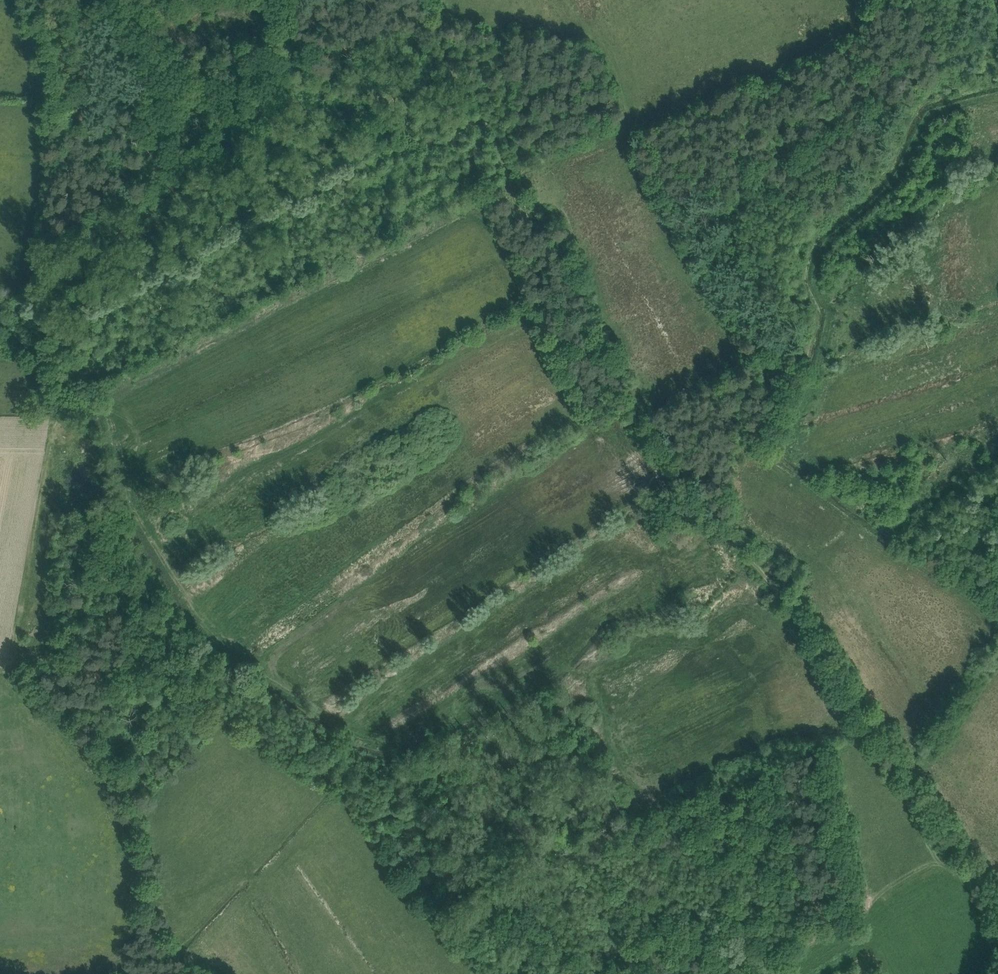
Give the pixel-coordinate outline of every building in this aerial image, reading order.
[(571,733),(581,743),(589,736),(578,725),(571,733)]
